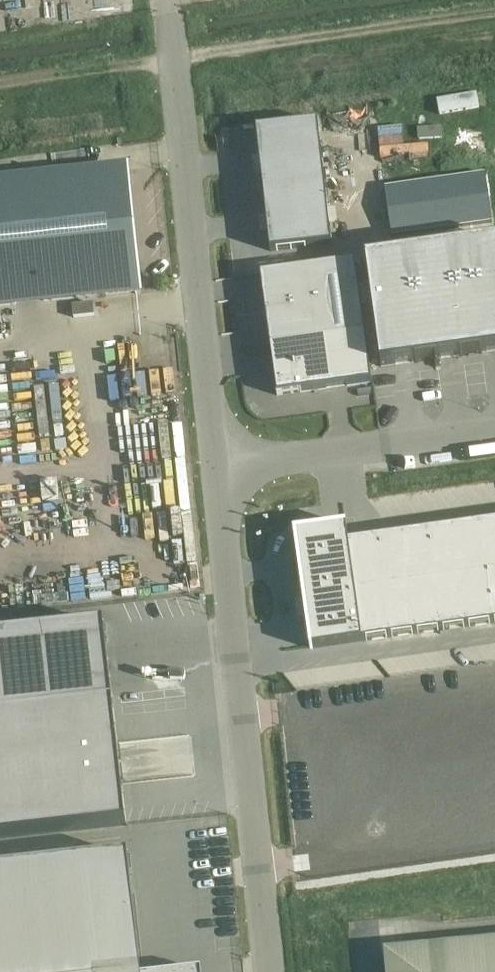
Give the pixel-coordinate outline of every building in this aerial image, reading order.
[(318,123),(257,130),(271,251),(332,244),(318,123)] [(0,183),(0,305),(76,297),(137,291),(125,170),(64,176),(64,177),(0,183)] [(392,236),(394,236),(492,222),(485,174),(388,188),(385,188),(392,236)] [(366,260),(381,367),(494,351),(494,242),(366,260)] [(308,268),(260,274),(271,346),(278,395),(372,382),(365,334),(355,261),(308,268)] [(181,390),(142,393),(145,434),(176,431),(176,440),(165,440),(167,458),(186,457),(181,390)] [(192,482),(139,485),(140,508),(177,506),(177,496),(193,496),(192,482)] [(159,562),(207,559),(205,510),(156,512),(157,540),(158,540),(159,562)] [(479,528),(485,577),(494,576),(494,526),(479,528)] [(479,528),(454,531),(460,581),(485,577),(479,528)] [(348,529),(297,535),(313,650),(363,643),(356,594),(350,544),(348,529)] [(454,531),(428,534),(434,584),(460,581),(454,531)] [(428,534),(402,537),(408,586),(434,584),(428,534)] [(402,537),(376,541),(382,590),(408,587),(408,586),(402,537)] [(376,541),(350,544),(356,594),(382,590),(376,541)] [(485,577),(492,627),(494,626),(494,576),(485,577)] [(485,577),(460,581),(466,630),(492,627),(485,577)] [(460,581),(434,584),(440,633),(466,630),(460,581)] [(434,584),(408,587),(414,637),(440,633),(434,584)] [(408,587),(382,590),(389,640),(414,637),(408,587)] [(382,590),(356,594),(363,643),(389,640),(382,590)] [(0,636),(0,838),(126,824),(104,625),(0,636)] [(0,869),(0,971),(141,971),(128,854),(0,869)] [(390,955),(391,971),(494,971),(494,945),(390,955)]
